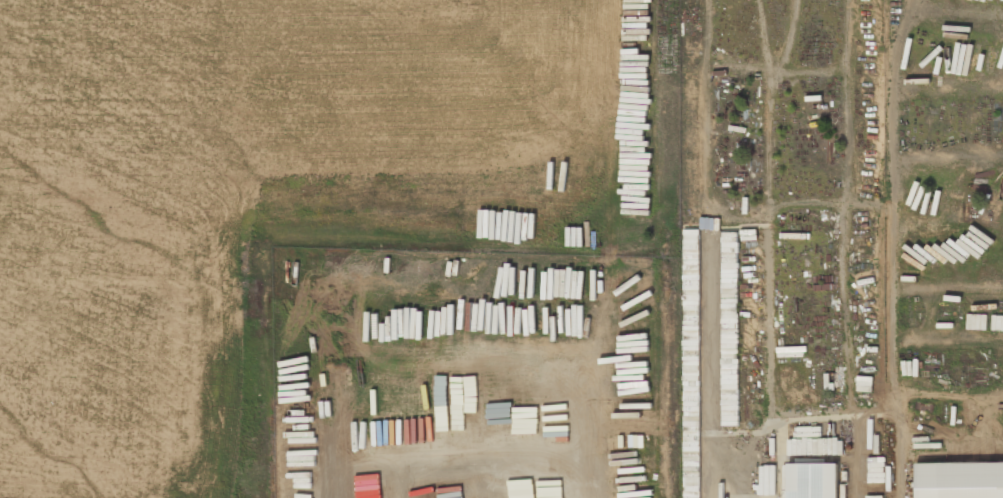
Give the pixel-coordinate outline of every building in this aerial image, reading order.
[(699,229),(684,229),(683,291),(693,291),(693,298),(698,298),(699,229)] [(721,426),(738,426),(739,232),(722,232),(721,426)] [(788,454),(843,455),(843,439),(788,438),(788,454)] [(916,463),(916,497),(1002,497),(1002,462),(916,463)] [(787,463),(787,497),(838,497),(838,463),(787,463)]
